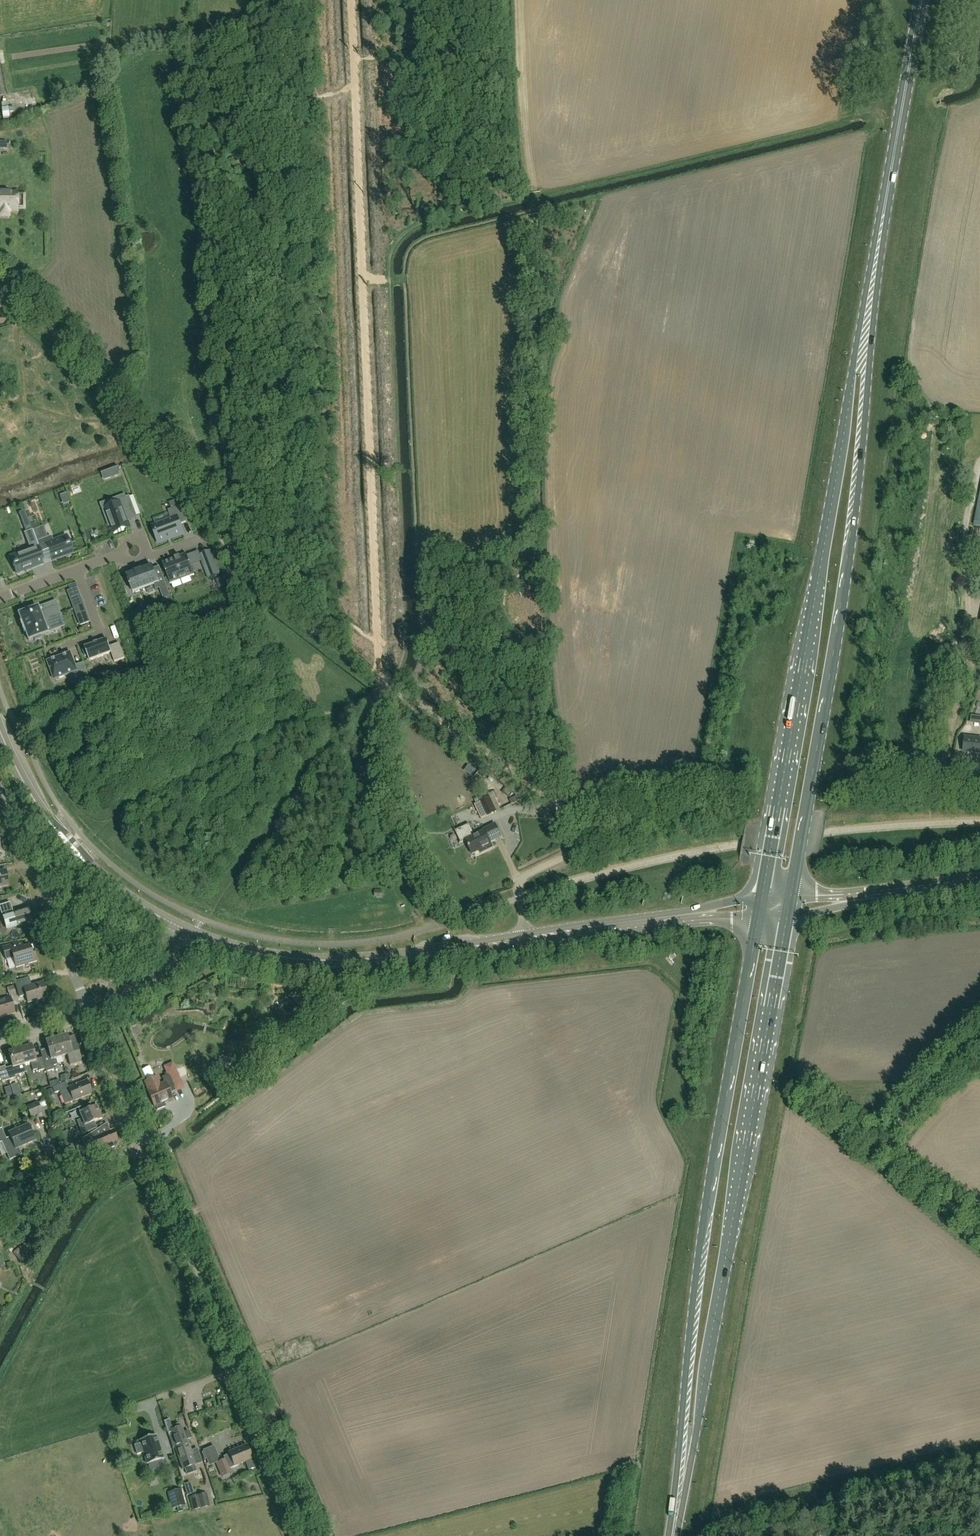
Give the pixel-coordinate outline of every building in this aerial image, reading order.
[(9,217),(9,212),(18,212),(18,193),(0,193),(0,217),(9,217)] [(121,473),(119,467),(102,473),(102,474),(109,471),(110,477),(119,473),(121,473)] [(137,516),(129,496),(119,500),(120,502),(105,508),(114,534),(130,528),(127,520),(137,516)] [(183,534),(179,525),(187,522),(185,515),(179,507),(169,511),(172,519),(153,526),(157,536),(156,536),(159,543),(183,534)] [(16,574),(42,565),(35,546),(37,545),(32,530),(24,533),(30,550),(16,555),(17,557),(11,559),(16,574)] [(44,540),(41,531),(33,533),(37,543),(44,540)] [(73,553),(67,538),(60,541),(60,539),(45,544),(52,561),(73,553)] [(220,575),(211,551),(199,556),(208,579),(220,575)] [(194,575),(186,554),(162,563),(170,584),(194,575)] [(158,583),(152,567),(127,577),(129,582),(128,583),(130,587),(131,587),(133,593),(158,583)] [(72,601),(75,608),(84,605),(82,597),(72,601)] [(87,611),(84,605),(75,608),(77,614),(87,611)] [(23,628),(61,614),(58,606),(40,613),(38,607),(31,610),(30,607),(24,610),(24,612),(19,614),(22,622),(21,623),(23,628)] [(48,633),(46,628),(63,621),(61,614),(23,628),(25,633),(26,632),(29,640),(34,638),(35,641),(41,639),(41,636),(48,633)] [(72,614),(66,616),(71,629),(77,627),(72,614)] [(125,659),(119,644),(110,647),(107,640),(85,648),(85,650),(83,651),(85,657),(88,656),(89,661),(111,653),(115,662),(125,659)] [(75,666),(70,653),(48,662),(54,680),(77,672),(81,682),(90,679),(84,663),(75,666)] [(965,737),(963,751),(979,753),(979,739),(965,737)] [(481,801),(489,815),(495,812),(488,798),(481,801)] [(421,826),(426,836),(440,829),(436,820),(421,826)] [(484,830),(484,831),(474,835),(469,824),(455,831),(461,843),(465,840),(472,854),(485,848),(486,850),(492,847),(490,841),(501,836),(495,824),(484,830)] [(8,886),(5,871),(0,872),(0,887),(8,886)] [(0,917),(3,926),(15,922),(16,926),(31,921),(27,908),(10,914),(8,908),(0,911),(0,917)] [(21,943),(3,948),(6,960),(13,958),(16,968),(37,962),(32,947),(23,949),(21,943)] [(29,978),(17,981),(15,982),(19,998),(22,997),(26,996),(28,1004),(47,998),(43,982),(31,986),(29,978)] [(15,991),(13,986),(7,988),(9,993),(8,993),(9,998),(0,1000),(0,1018),(15,1014),(12,1006),(19,1004),(15,991)] [(67,1035),(56,1039),(62,1057),(67,1055),(69,1062),(70,1066),(81,1063),(80,1058),(77,1047),(71,1049),(67,1035)] [(62,1057),(56,1039),(45,1042),(49,1056),(42,1058),(45,1070),(46,1073),(54,1070),(53,1066),(57,1065),(56,1059),(62,1057)] [(31,1046),(20,1049),(24,1065),(31,1063),(33,1071),(38,1070),(38,1072),(45,1070),(42,1058),(35,1060),(31,1046)] [(24,1065),(20,1049),(8,1052),(12,1067),(5,1069),(5,1067),(9,1080),(16,1078),(15,1076),(20,1075),(18,1067),(24,1065)] [(9,1080),(5,1067),(0,1068),(0,1081),(1,1080),(2,1082),(9,1080)] [(163,1077),(165,1082),(159,1084),(156,1077),(145,1082),(148,1090),(147,1090),(155,1108),(156,1107),(157,1110),(167,1106),(165,1103),(173,1099),(168,1088),(173,1085),(174,1088),(181,1085),(178,1077),(186,1073),(183,1068),(163,1077)] [(68,1088),(66,1083),(60,1085),(52,1088),(54,1094),(59,1092),(64,1105),(73,1101),(73,1102),(92,1094),(87,1081),(68,1088)] [(42,1112),(44,1111),(40,1103),(39,1103),(38,1102),(26,1107),(31,1118),(43,1113),(42,1112)] [(97,1106),(92,1109),(90,1104),(91,1104),(91,1103),(61,1115),(61,1116),(79,1108),(81,1113),(80,1114),(82,1119),(77,1121),(82,1134),(93,1130),(90,1124),(102,1119),(97,1106)] [(114,1130),(110,1132),(106,1124),(87,1136),(89,1143),(95,1140),(100,1153),(114,1147),(112,1142),(118,1140),(114,1130)] [(35,1140),(28,1125),(9,1134),(11,1138),(6,1140),(1,1130),(0,1130),(0,1143),(2,1142),(10,1160),(21,1155),(18,1148),(35,1140)] [(67,1161),(76,1157),(71,1147),(63,1151),(67,1161)] [(27,1242),(23,1246),(13,1253),(17,1258),(23,1266),(37,1256),(27,1242)] [(188,1442),(187,1443),(186,1440),(191,1438),(188,1431),(184,1433),(182,1427),(180,1428),(179,1424),(172,1427),(173,1430),(171,1431),(173,1435),(169,1437),(171,1442),(173,1449),(175,1448),(177,1454),(182,1452),(182,1451),(184,1451),(183,1447),(186,1446),(187,1447),(190,1446),(188,1442)] [(144,1452),(147,1465),(164,1460),(156,1436),(140,1441),(141,1444),(135,1446),(137,1454),(144,1452)] [(225,1448),(227,1453),(241,1446),(239,1442),(225,1448)] [(231,1472),(230,1469),(245,1463),(249,1471),(256,1468),(247,1445),(228,1453),(231,1458),(217,1464),(222,1476),(231,1472)] [(195,1465),(202,1463),(199,1454),(197,1449),(192,1451),(190,1446),(187,1447),(186,1446),(183,1447),(184,1451),(182,1451),(182,1452),(177,1454),(182,1470),(185,1469),(187,1475),(197,1472),(195,1465)] [(208,1466),(220,1462),(214,1447),(203,1451),(208,1466)] [(173,1509),(185,1506),(180,1490),(174,1492),(178,1503),(172,1505),(173,1509)] [(208,1491),(189,1497),(188,1497),(193,1511),(212,1505),(208,1491)]
